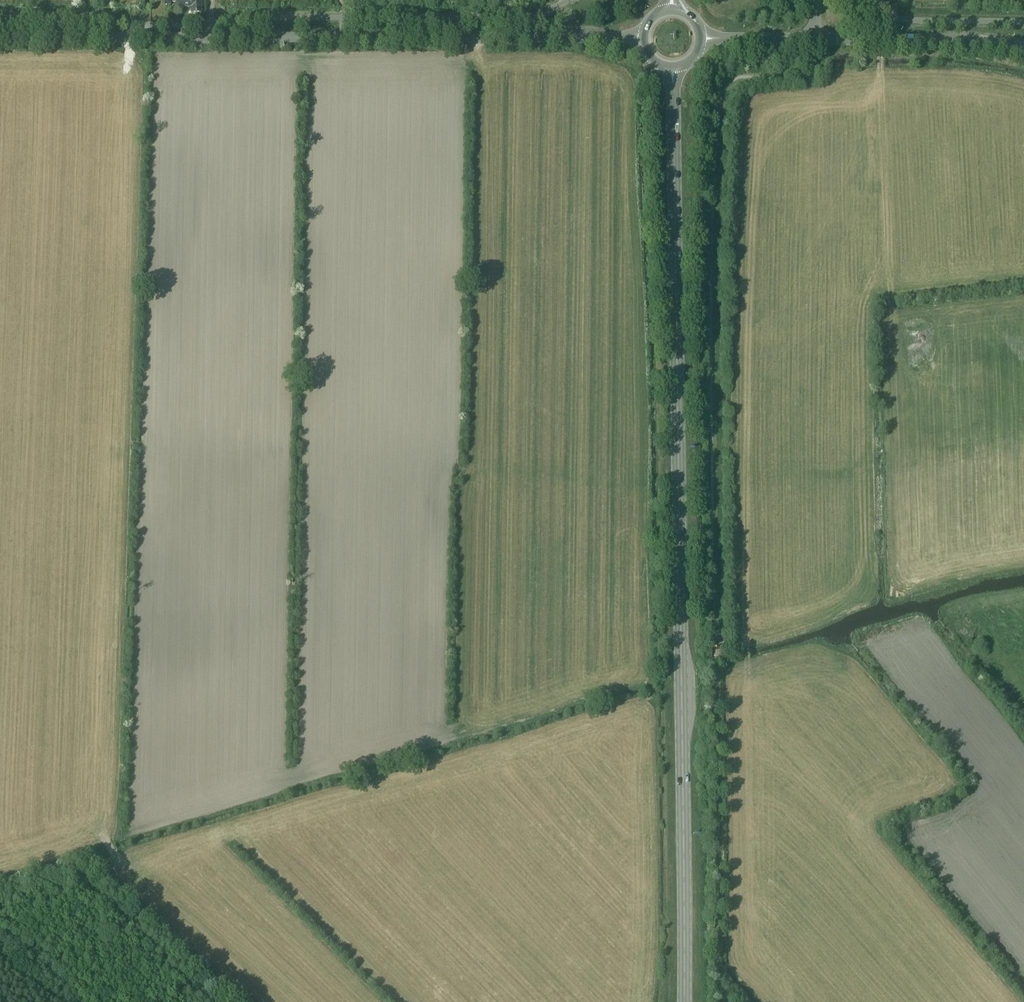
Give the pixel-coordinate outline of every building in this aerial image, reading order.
[(204,0),(164,0),(164,5),(171,5),(171,2),(175,2),(175,7),(191,7),(191,13),(202,13),(201,1),(204,1),(204,0)]
